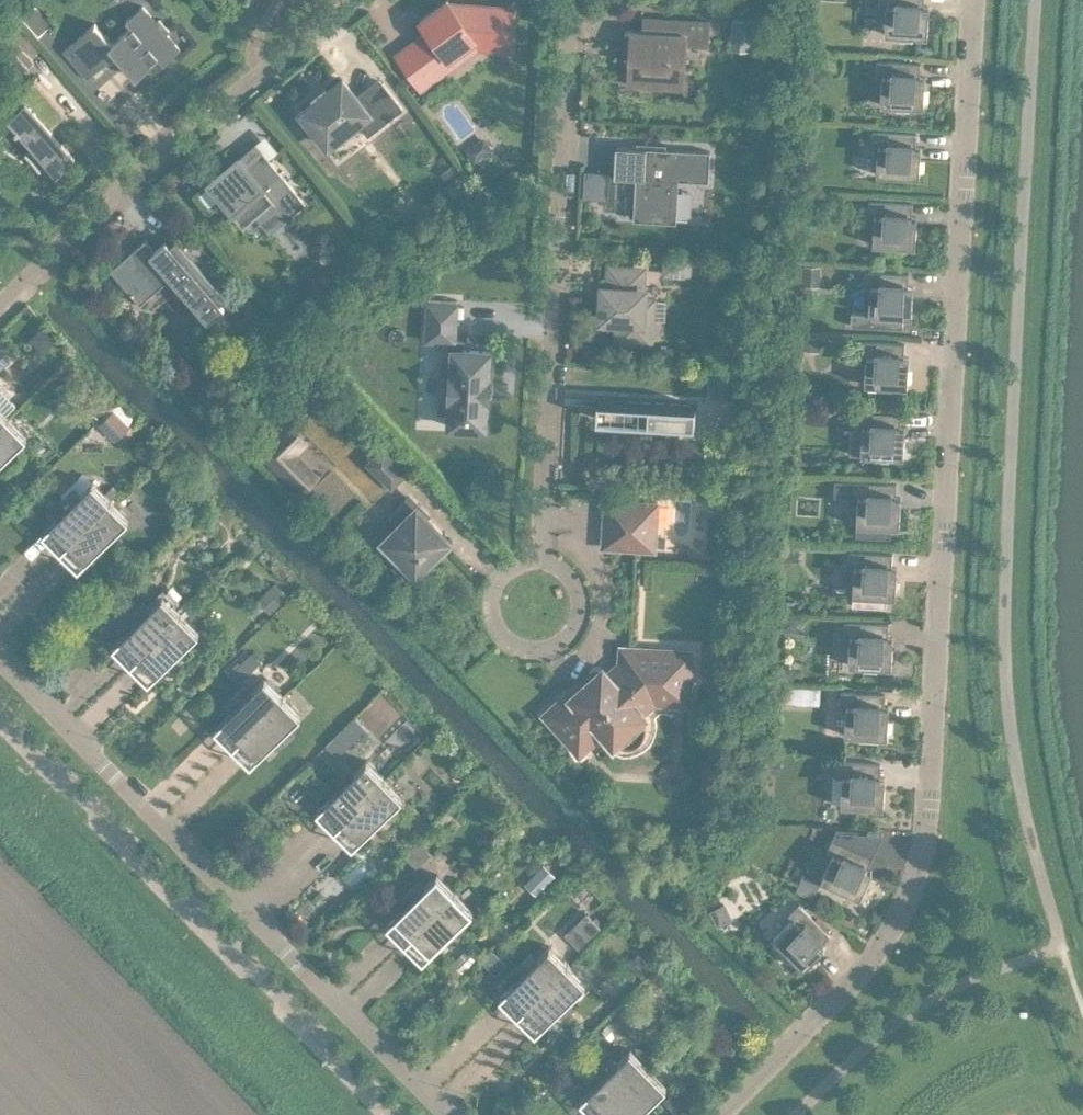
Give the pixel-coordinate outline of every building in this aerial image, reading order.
[(150,10),(142,0),(130,0),(120,9),(125,14),(106,31),(89,11),(58,39),(82,66),(110,42),(130,65),(153,46),(158,52),(174,37),(161,22),(163,19),(153,8),(150,10)] [(504,39),(507,0),(425,0),(414,8),(423,19),(391,43),(416,77),(450,53),(445,46),(468,29),(474,37),(504,39)] [(879,23),(894,24),(894,29),(907,30),(907,25),(922,26),(923,5),(918,5),(918,0),(881,0),(879,23)] [(727,7),(726,25),(749,26),(750,8),(727,7)] [(680,31),(702,33),(704,10),(664,8),(663,21),(625,19),(624,45),(624,47),(622,74),(678,77),(680,31)] [(0,28),(0,49),(11,61),(26,46),(5,23),(0,28)] [(877,65),(875,93),(890,94),(890,99),(903,100),(903,95),(918,96),(919,75),(914,75),(915,53),(871,50),(870,65),(877,65)] [(62,104),(29,66),(28,67),(29,68),(13,82),(19,89),(3,103),(6,107),(0,116),(0,135),(17,147),(18,146),(16,144),(22,140),(35,155),(36,154),(35,153),(41,147),(52,160),(69,145),(45,117),(60,103),(61,105),(62,104)] [(362,124),(398,96),(377,70),(353,89),(337,68),(295,100),(322,134),(352,110),(362,124)] [(873,135),(871,163),(914,166),(915,145),(910,145),(911,122),(867,120),(866,135),(873,135)] [(478,125),(460,139),(469,151),(487,138),(478,125)] [(670,168),(703,170),(704,140),(610,135),(609,165),(633,166),(631,206),(668,208),(670,168)] [(233,146),(204,170),(227,197),(224,199),(238,215),(239,215),(239,214),(250,204),(256,211),(273,196),(281,206),(300,191),(257,140),(240,154),(233,146)] [(448,152),(435,163),(443,173),(457,163),(448,152)] [(813,200),(813,182),(798,182),(798,200),(813,200)] [(869,205),(867,233),(910,236),(911,215),(906,215),(907,192),(863,190),(862,205),(869,205)] [(139,227),(104,257),(135,292),(136,291),(135,290),(164,265),(202,309),(218,295),(213,290),(218,286),(218,287),(219,286),(168,228),(163,232),(160,239),(161,241),(155,246),(139,227)] [(660,261),(682,262),(683,248),(661,247),(660,261)] [(795,254),(794,273),(813,274),(814,255),(795,254)] [(637,279),(635,279),(636,259),(605,257),(604,277),(601,276),(600,286),(597,286),(596,307),(613,308),(612,328),(643,330),(644,325),(652,325),(653,310),(645,309),(646,290),(637,289),(637,279)] [(845,314),(896,317),(897,305),(906,306),(907,285),(902,285),(903,262),(859,260),(858,275),(865,275),(863,302),(846,301),(845,314)] [(443,414),(480,416),(484,340),(457,338),(457,330),(449,329),(451,293),(422,291),(420,329),(439,330),(439,338),(447,339),(446,364),(434,363),(433,387),(444,387),(443,414)] [(233,308),(245,322),(259,310),(247,296),(233,308)] [(796,324),(795,339),(813,340),(814,326),(796,324)] [(861,345),(859,373),(874,374),(874,379),(886,380),(887,375),(902,376),(903,355),(898,355),(899,332),(855,330),(854,344),(861,345)] [(3,405),(2,404),(11,394),(0,383),(0,408),(3,405)] [(590,407),(689,413),(690,394),(591,388),(590,407)] [(108,397),(98,407),(114,424),(124,414),(108,397)] [(870,449),(882,450),(883,445),(898,446),(899,426),(894,425),(895,403),(851,400),(848,443),(870,444),(870,449)] [(0,408),(0,444),(21,423),(3,405),(0,408)] [(288,416),(254,447),(291,486),(315,464),(293,440),(302,432),(288,416)] [(364,451),(386,473),(398,461),(376,439),(364,451)] [(766,460),(783,461),(784,448),(767,447),(766,460)] [(45,511),(62,529),(105,488),(87,469),(45,511)] [(850,524),(884,526),(885,515),(894,516),(895,496),(890,495),(891,473),(828,469),(827,484),(852,485),(850,524)] [(420,504),(420,503),(404,486),(387,503),(395,510),(385,520),(385,538),(396,549),(391,554),(408,571),(425,554),(422,551),(436,538),(436,520),(420,504)] [(105,488),(62,529),(80,547),(123,506),(105,488)] [(598,534),(632,536),(647,537),(650,493),(600,490),(598,534)] [(770,537),(770,547),(793,548),(793,537),(770,537)] [(848,555),(847,583),(862,584),(861,589),(874,590),(875,585),(890,586),(891,566),(886,565),(887,543),(843,540),(842,555),(848,555)] [(271,572),(259,584),(271,595),(283,583),(271,572)] [(115,625),(133,643),(175,601),(157,583),(115,625)] [(175,601),(133,643),(151,661),(193,620),(175,601)] [(786,619),(791,615),(791,606),(778,605),(777,618),(786,619)] [(844,625),(843,653),(858,654),(857,660),(870,660),(871,655),(886,656),(887,636),(881,635),(883,613),(839,610),(838,625),(844,625)] [(696,641),(626,637),(615,636),(614,652),(602,662),(596,656),(592,653),(586,654),(582,658),(581,663),(583,668),(586,672),(568,688),(562,681),(538,703),(564,732),(577,720),(586,730),(599,718),(610,731),(612,733),(615,734),(616,735),(619,736),(621,736),(624,736),(627,736),(630,735),(632,734),(635,732),(637,730),(638,728),(639,727),(640,725),(640,722),(641,720),(641,717),(640,715),(640,713),(639,711),(638,710),(637,708),(660,691),(677,692),(678,676),(694,676),(696,641)] [(236,650),(224,661),(233,671),(245,659),(236,650)] [(787,670),(788,661),(784,656),(775,656),(774,669),(787,670)] [(216,707),(234,725),(277,684),(259,666),(216,707)] [(777,675),(777,691),(803,692),(803,676),(777,675)] [(840,695),(839,723),(854,724),(853,729),(866,730),(866,725),(881,726),(883,706),(877,705),(879,683),(835,680),(834,695),(840,695)] [(277,684),(234,725),(252,744),(295,702),(277,684)] [(349,705),(335,719),(346,730),(360,716),(349,705)] [(761,746),(760,761),(774,763),(775,747),(761,746)] [(318,790),(336,808),(379,766),(361,748),(318,790)] [(835,793),(877,796),(879,776),(873,775),(875,753),(831,750),(830,765),(836,765),(835,793)] [(379,766),(336,808),(354,826),(397,785),(379,766)] [(826,843),(815,869),(828,875),(826,880),(838,885),(840,880),(854,886),(862,868),(857,866),(867,845),(846,836),(852,821),(830,820),(821,840),(826,843)] [(409,827),(396,841),(411,856),(425,842),(409,827)] [(538,853),(519,873),(531,884),(549,864),(538,853)] [(389,903),(407,922),(449,880),(431,862),(389,903)] [(815,869),(797,862),(790,879),(808,886),(815,869)] [(449,880),(407,922),(424,940),(444,921),(467,899),(449,880)] [(719,892),(704,900),(712,915),(727,906),(719,892)] [(787,907),(767,927),(778,938),(774,941),(783,950),(787,947),(797,957),(812,943),(808,940),(824,924),(793,892),(783,902),(787,907)] [(581,901),(559,922),(572,935),(594,914),(581,901)] [(501,976),(519,994),(561,952),(543,934),(501,976)] [(487,939),(477,950),(489,962),(500,951),(487,939)] [(561,952),(519,994),(537,1012),(556,993),(579,971),(561,952)] [(582,1079),(600,1097),(642,1056),(624,1037),(582,1079)] [(600,1097),(617,1114),(618,1114),(660,1074),(642,1056),(600,1097)]
